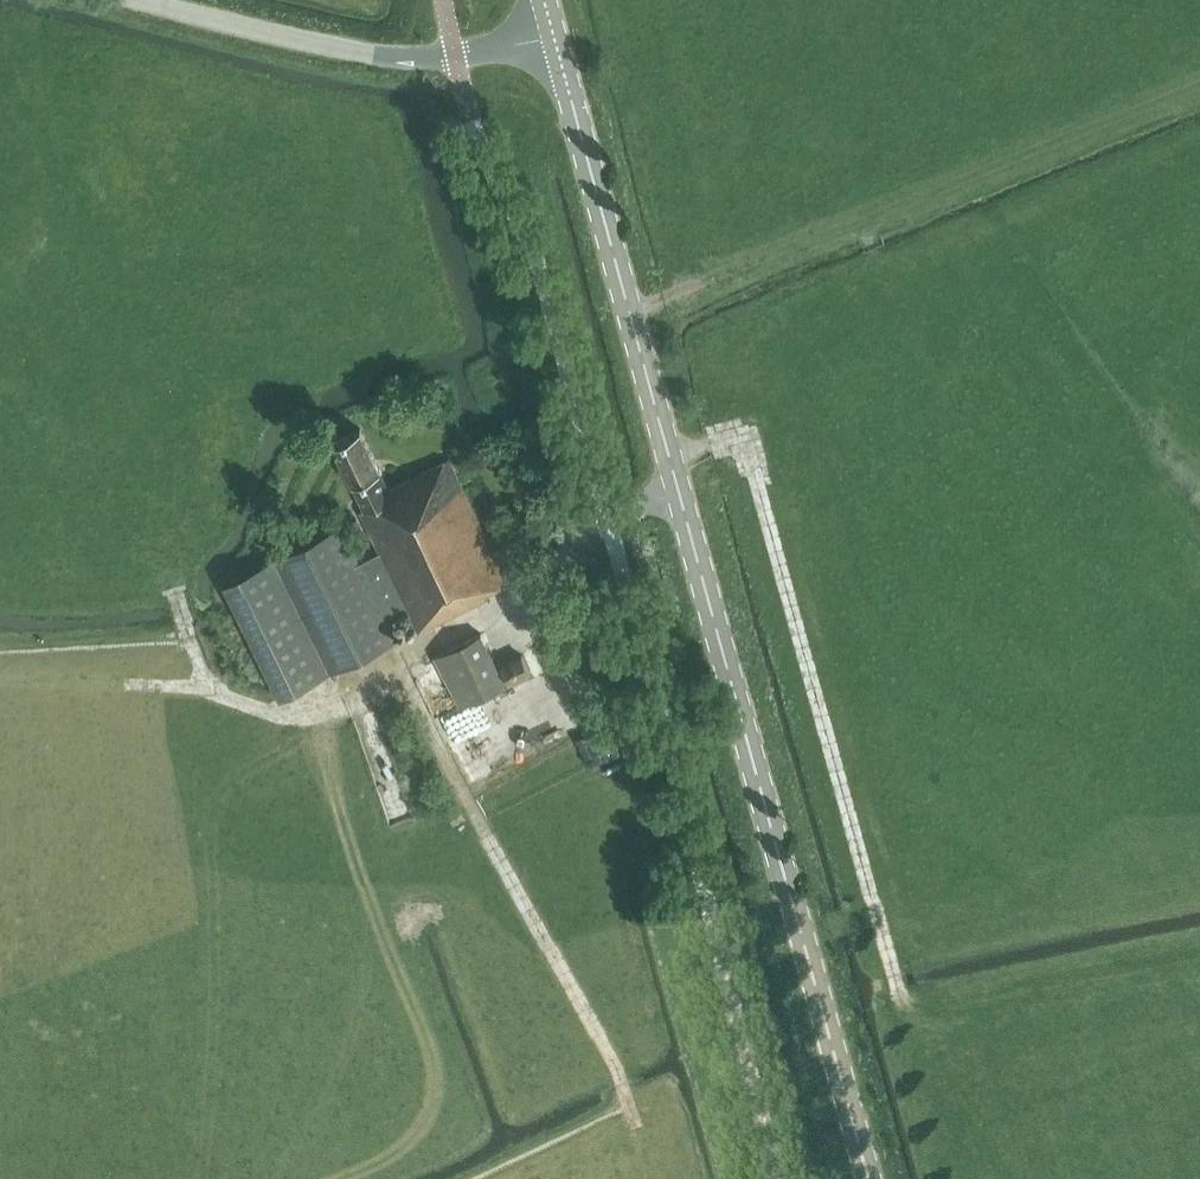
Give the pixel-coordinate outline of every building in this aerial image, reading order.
[(390,489),(360,428),(333,442),(365,509),(360,511),(385,563),(364,573),(342,526),(230,580),(285,694),(397,640),(388,622),(409,611),(419,632),(487,597),(485,592),(508,582),(449,459),(390,489)] [(458,706),(506,682),(482,634),(434,657),(458,706)] [(510,680),(530,670),(522,655),(502,665),(510,680)] [(410,818),(398,755),(376,759),(388,822),(410,818)]
